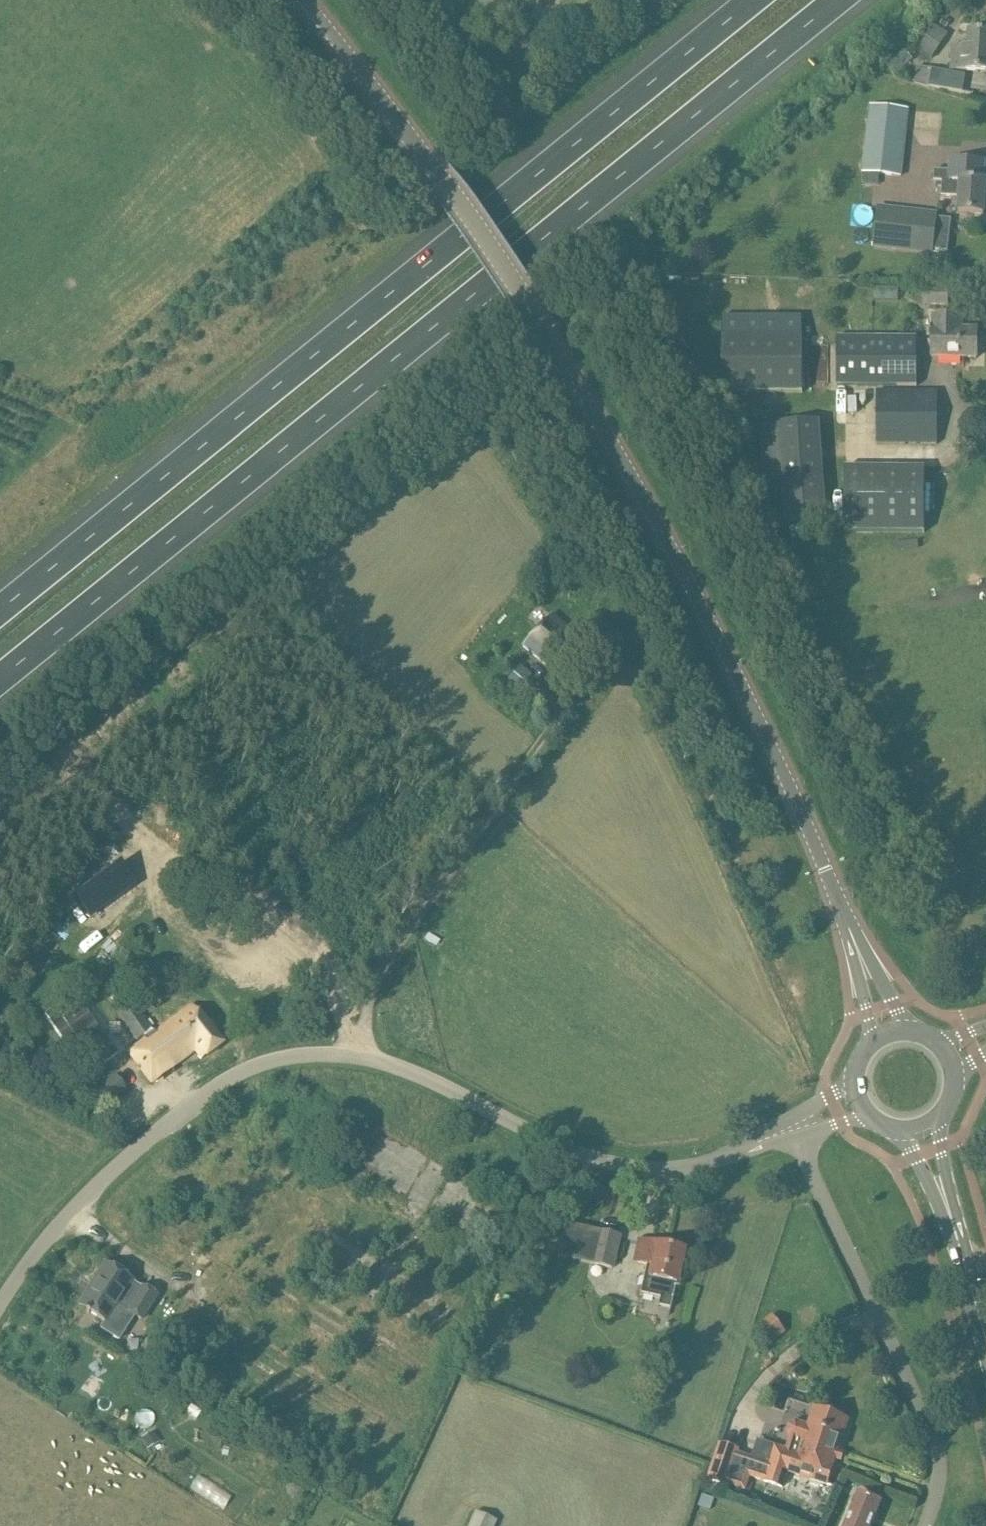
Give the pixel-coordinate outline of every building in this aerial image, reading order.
[(928,24),(917,48),(933,56),(944,31),(928,24)] [(968,32),(967,49),(952,48),(951,70),(985,72),(985,33),(968,32)] [(966,74),(918,66),(915,83),(963,92),(966,74)] [(903,177),(909,111),(869,107),(862,173),(903,177)] [(952,162),(951,172),(935,171),(934,182),(942,182),(941,199),(959,200),(958,214),(985,215),(985,199),(985,182),(983,182),(984,164),(952,162)] [(938,213),(878,206),(873,246),(935,253),(938,213)] [(963,227),(963,214),(950,214),(950,227),(963,227)] [(949,287),(923,286),(923,306),(949,306),(949,287)] [(964,317),(935,317),(934,328),(933,328),(932,357),(978,358),(979,329),(964,328),(964,317)] [(803,336),(723,336),(723,394),(803,394),(803,336)] [(837,338),(837,386),(917,386),(917,339),(837,338)] [(938,391),(878,391),(878,444),(938,444),(938,391)] [(827,520),(820,421),(779,423),(786,523),(827,520)] [(925,469),(845,469),(845,533),(925,533),(925,469)] [(589,644),(554,614),(525,647),(560,677),(589,644)] [(611,640),(602,633),(595,642),(604,649),(611,640)] [(120,864),(74,898),(83,911),(97,901),(104,911),(137,886),(120,864)] [(53,1005),(43,1013),(85,1072),(114,1051),(79,1002),(60,1015),(53,1005)] [(140,1004),(116,1022),(131,1043),(143,1035),(145,1038),(144,1038),(146,1041),(129,1052),(151,1082),(195,1051),(202,1060),(223,1045),(192,1007),(156,1034),(154,1032),(151,1029),(156,1026),(140,1004)] [(95,1068),(86,1075),(96,1090),(106,1083),(95,1068)] [(620,1236),(599,1231),(591,1264),(613,1269),(620,1236)] [(657,1245),(640,1241),(635,1262),(647,1265),(640,1295),(660,1300),(661,1296),(673,1299),(684,1251),(657,1245)] [(89,1291),(79,1306),(87,1311),(86,1312),(90,1314),(90,1313),(105,1322),(100,1329),(120,1341),(135,1317),(142,1321),(157,1297),(143,1288),(142,1288),(133,1282),(106,1264),(94,1283),(96,1284),(91,1292),(89,1291)] [(786,1331),(773,1314),(757,1326),(771,1343),(786,1331)] [(719,1442),(707,1480),(728,1487),(728,1485),(746,1491),(751,1477),(765,1482),(784,1488),(789,1472),(828,1485),(834,1466),(849,1421),(834,1416),(815,1409),(809,1427),(797,1422),(791,1426),(789,1432),(792,1438),(795,1439),(791,1452),(758,1441),(753,1457),(740,1453),(741,1449),(719,1442)] [(860,1494),(847,1525),(871,1525),(881,1502),(860,1494)] [(474,1511),(468,1525),(494,1525),(496,1521),(474,1511)]
